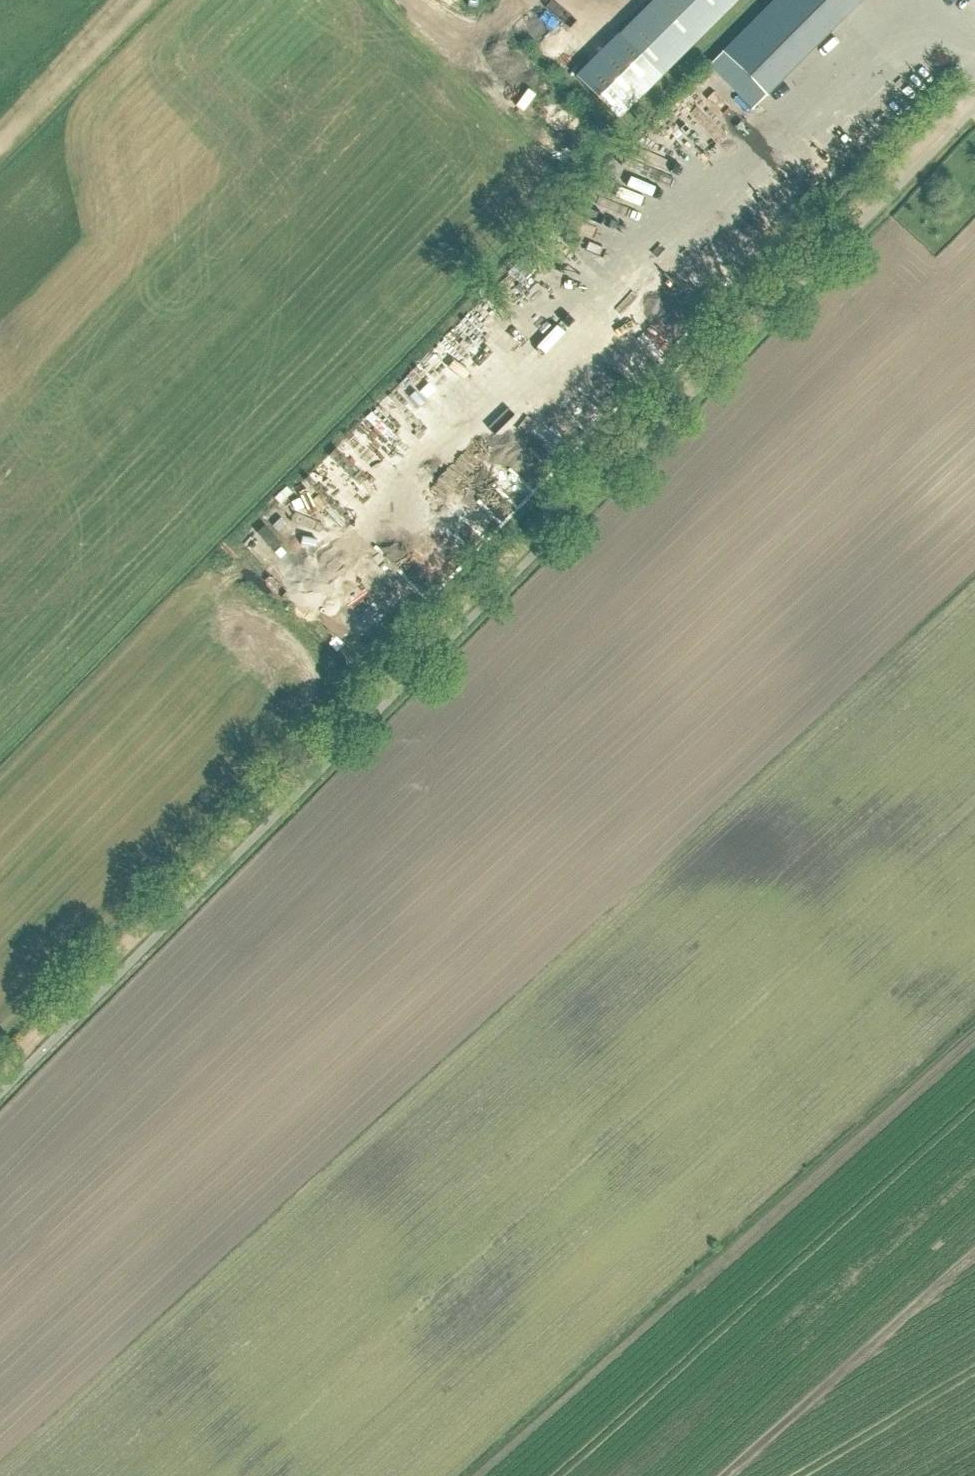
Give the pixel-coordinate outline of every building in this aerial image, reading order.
[(618,35),(574,78),(617,121),(660,78),(738,0),(653,0),(618,35)] [(722,52),(766,95),(861,0),(774,0),(722,52)] [(894,44),(898,31),(884,26),(880,39),(894,44)]
